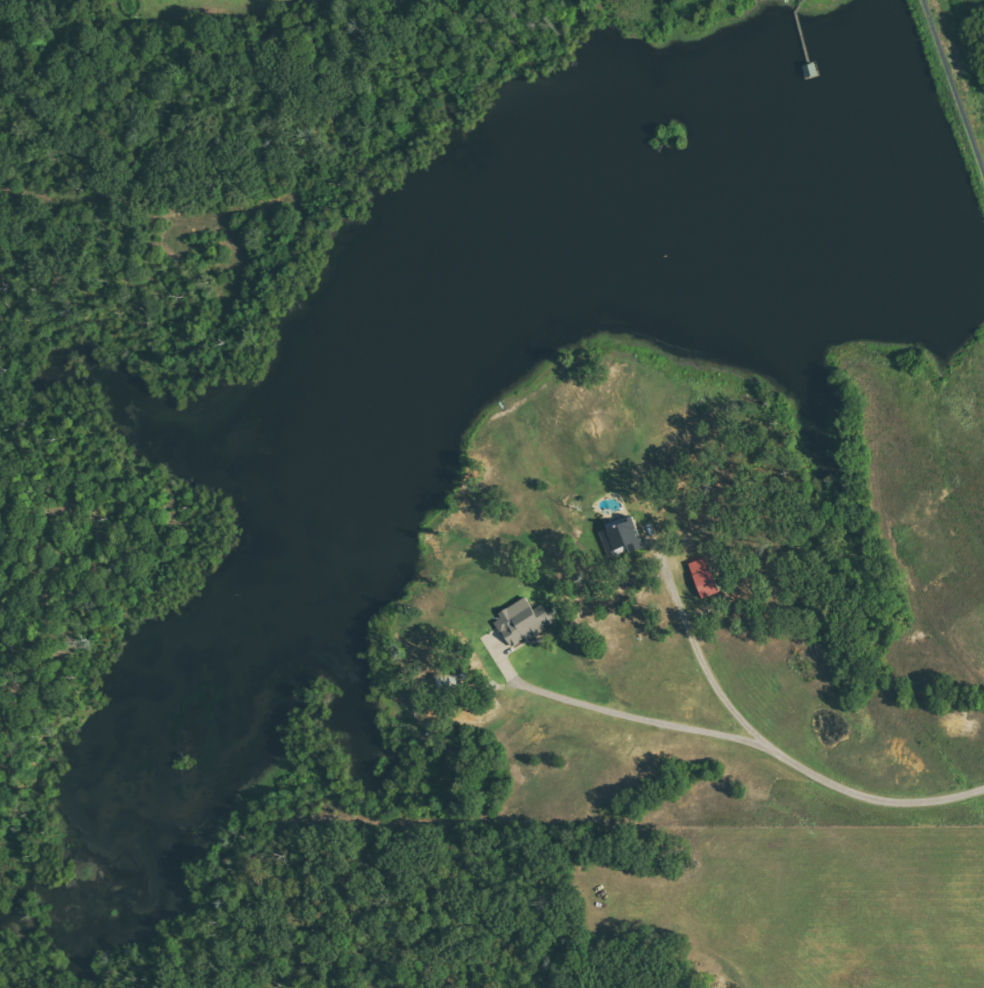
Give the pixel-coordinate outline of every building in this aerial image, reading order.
[(600,527),(609,557),(645,546),(635,516),(600,527)] [(689,563),(703,598),(721,591),(707,556),(689,563)] [(494,617),(512,648),(556,623),(544,602),(534,608),(528,598),(494,617)]
